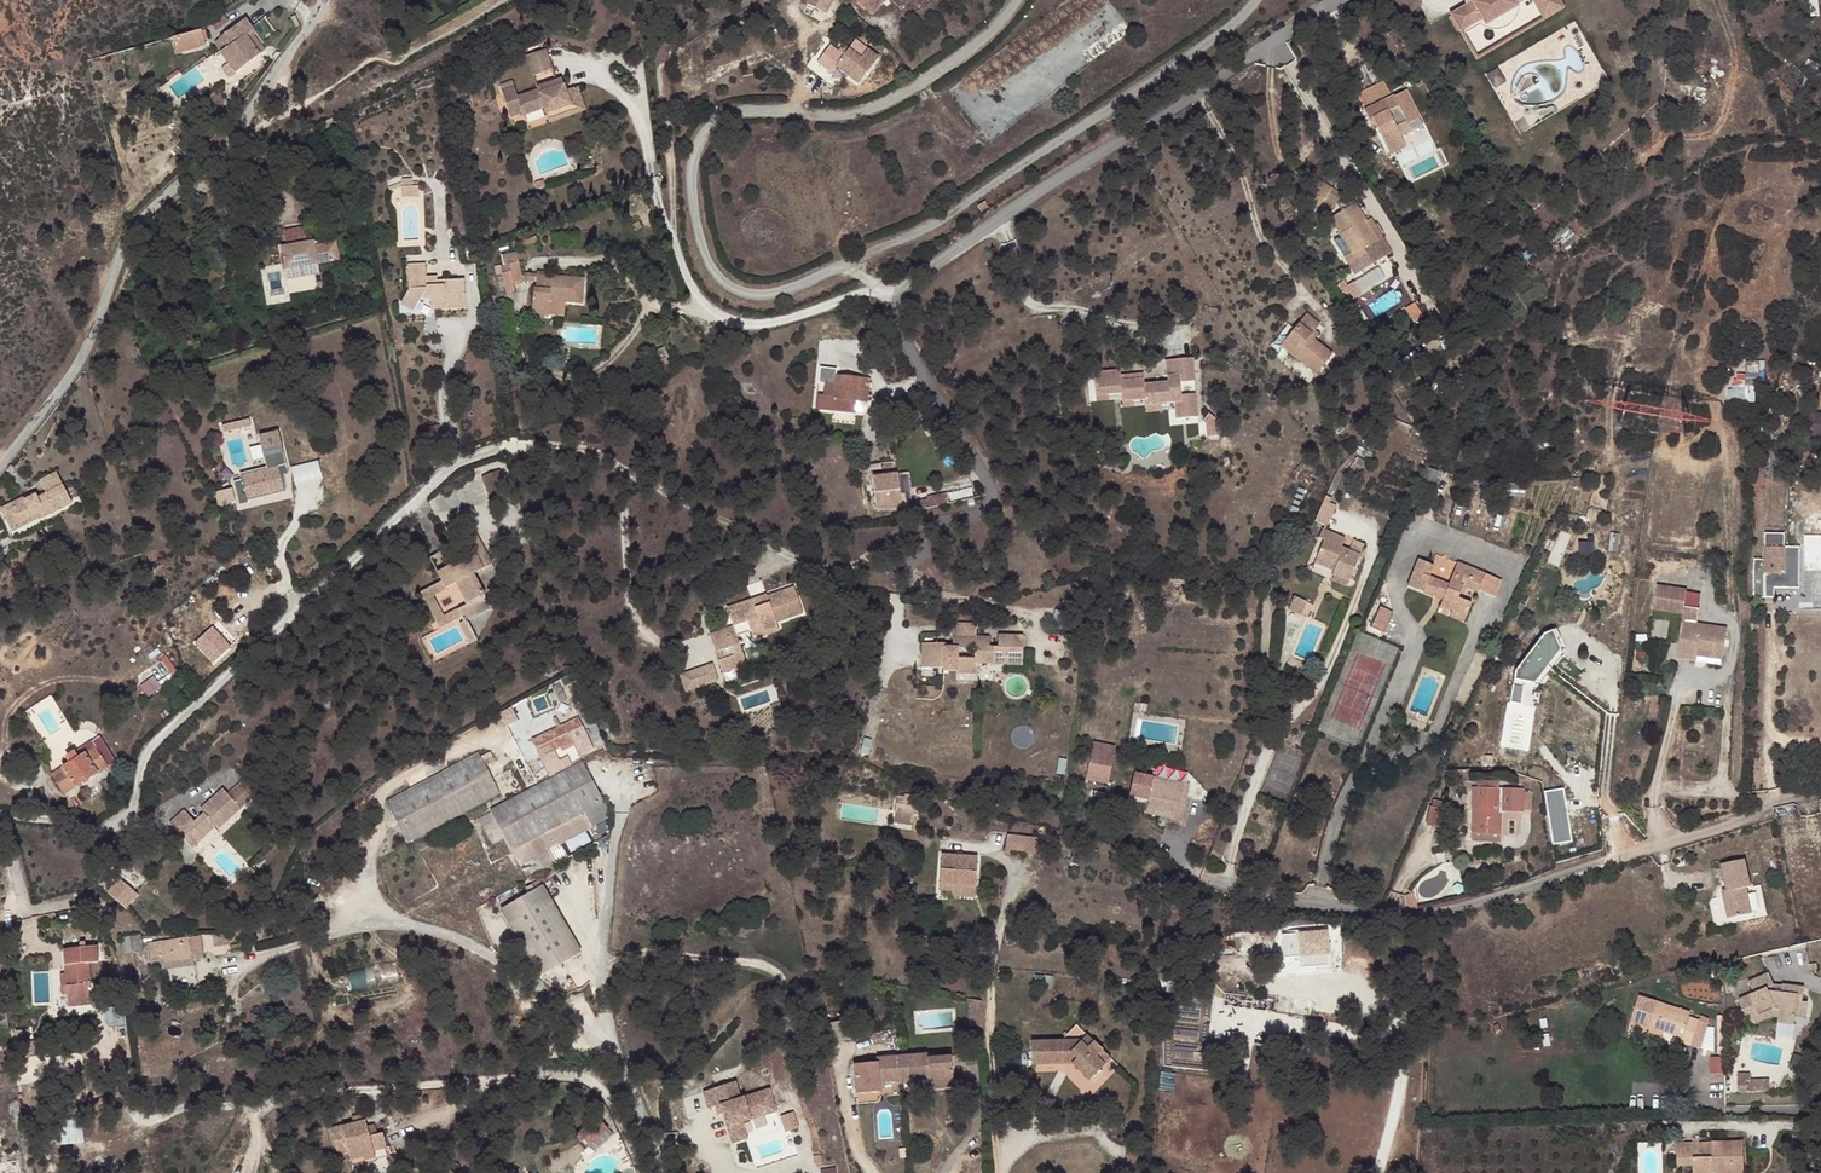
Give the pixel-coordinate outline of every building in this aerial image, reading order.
[(833,0),(805,0),(804,2),(825,14),(833,0)] [(851,3),(870,21),(886,3),(883,0),(853,0),(851,3)] [(1419,0),(1398,0),(1408,18),(1424,8),(1419,0)] [(1455,11),(1466,30),(1486,18),(1490,22),(1495,24),(1500,24),(1505,24),(1510,21),(1514,18),(1517,14),(1519,9),(1520,4),(1519,0),(1474,0),(1470,3),(1455,11)] [(1568,5),(1565,0),(1540,0),(1549,16),(1568,5)] [(211,25),(216,31),(229,22),(224,16),(211,25)] [(250,17),(220,34),(226,45),(221,48),(219,49),(232,70),(265,51),(256,35),(260,32),(250,17)] [(215,38),(221,48),(226,45),(220,34),(215,38)] [(188,41),(166,46),(170,61),(200,54),(196,39),(188,41)] [(846,55),(833,73),(856,90),(876,64),(865,56),(858,64),(846,55)] [(540,57),(523,65),(531,83),(547,75),(540,57)] [(1503,68),(1494,73),(1500,82),(1508,77),(1503,68)] [(1356,93),(1366,110),(1392,95),(1382,78),(1356,93)] [(535,98),(518,105),(523,118),(526,123),(542,116),(544,122),(568,112),(564,97),(558,84),(534,95),(535,98)] [(1423,113),(1407,86),(1392,95),(1366,110),(1373,122),(1377,119),(1394,148),(1409,139),(1405,133),(1399,123),(1410,117),(1412,119),(1423,113)] [(498,94),(501,100),(514,93),(511,88),(498,94)] [(568,112),(544,122),(548,130),(585,114),(576,92),(564,97),(568,112)] [(514,93),(501,100),(511,123),(523,118),(518,105),(514,93)] [(1690,103),(1681,99),(1677,108),(1686,112),(1690,103)] [(1558,107),(1556,104),(1553,105),(1551,105),(1549,106),(1548,106),(1546,107),(1544,107),(1542,107),(1540,107),(1545,115),(1558,107)] [(1399,123),(1405,133),(1417,126),(1412,119),(1410,117),(1399,123)] [(418,186),(401,187),(402,198),(419,197),(418,186)] [(1349,260),(1357,274),(1379,261),(1372,249),(1383,244),(1359,205),(1335,220),(1356,255),(1349,260)] [(284,242),(285,246),(306,242),(305,238),(307,238),(305,226),(298,227),(298,228),(284,231),(284,230),(280,230),(282,242),(284,242)] [(543,230),(535,233),(538,241),(545,238),(543,230)] [(538,241),(535,233),(524,238),(527,246),(538,241)] [(285,246),(280,247),(284,271),(319,265),(315,240),(306,242),(285,246)] [(513,284),(523,282),(519,263),(517,252),(500,256),(502,265),(499,266),(505,294),(514,293),(513,284)] [(319,265),(284,271),(286,280),(321,274),(319,265)] [(421,268),(403,271),(404,293),(397,307),(410,314),(419,302),(428,301),(429,313),(463,311),(460,282),(432,284),(432,289),(423,289),(421,268)] [(236,272),(228,271),(227,279),(235,280),(236,272)] [(534,289),(532,314),(548,316),(549,315),(550,301),(565,302),(583,303),(584,278),(539,275),(537,290),(534,289)] [(550,301),(549,315),(564,316),(565,302),(550,301)] [(1415,303),(1405,309),(1413,323),(1423,317),(1415,303)] [(1310,319),(1291,343),(1303,352),(1296,360),(1322,381),(1338,360),(1316,343),(1325,331),(1310,319)] [(553,343),(551,350),(562,352),(564,345),(553,343)] [(1303,352),(1291,343),(1285,352),(1296,360),(1303,352)] [(562,352),(551,350),(549,357),(560,360),(562,352)] [(1194,358),(1164,360),(1165,375),(1167,375),(1167,382),(1144,384),(1143,378),(1121,380),(1120,375),(1120,369),(1093,372),(1096,396),(1108,395),(1120,394),(1121,402),(1133,401),(1144,400),(1145,406),(1161,404),(1174,403),(1175,419),(1199,417),(1194,358)] [(835,370),(818,368),(817,385),(825,385),(824,393),(817,392),(815,411),(855,414),(855,411),(856,400),(867,401),(868,380),(835,377),(835,370)] [(1734,402),(1757,401),(1756,377),(1733,378),(1734,402)] [(856,400),(855,411),(861,411),(866,407),(867,401),(856,400)] [(1161,404),(1145,406),(1145,413),(1161,412),(1161,404)] [(1820,434),(1820,412),(1810,412),(1811,434),(1820,434)] [(1210,413),(1204,421),(1207,424),(1209,437),(1218,436),(1216,419),(1210,413)] [(239,421),(222,425),(223,432),(241,428),(239,421)] [(422,434),(425,450),(439,448),(436,431),(422,434)] [(319,459),(293,465),(297,483),(323,476),(319,459)] [(242,504),(252,501),(251,498),(273,492),(288,488),(282,463),(245,474),(246,478),(236,480),(242,504)] [(31,490),(21,495),(44,514),(70,501),(53,470),(36,478),(44,492),(35,497),(31,490)] [(500,470),(481,477),(490,502),(509,495),(500,470)] [(899,510),(898,489),(896,476),(872,479),(874,514),(899,510)] [(251,498),(252,501),(254,507),(274,502),(273,492),(251,498)] [(916,509),(951,502),(949,492),(914,499),(916,509)] [(21,495),(0,505),(0,513),(1,515),(8,512),(14,522),(36,511),(38,517),(44,514),(21,495)] [(1336,504),(1325,500),(1312,521),(1327,527),(1336,504)] [(1346,538),(1321,528),(1318,536),(1323,539),(1316,556),(1334,563),(1330,573),(1350,582),(1361,555),(1342,547),(1346,538)] [(462,540),(470,553),(471,556),(479,551),(470,535),(462,540)] [(1783,535),(1763,535),(1763,562),(1751,562),(1751,575),(1752,575),(1752,601),(1763,600),(1763,576),(1782,576),(1783,550),(1783,535)] [(1801,544),(1800,589),(1796,589),(1796,601),(1815,602),(1816,574),(1820,574),(1820,552),(1815,552),(1815,544),(1801,544)] [(471,556),(470,553),(436,575),(440,584),(445,591),(452,586),(464,605),(457,610),(462,619),(463,622),(460,624),(472,643),(480,639),(467,619),(489,605),(470,575),(487,564),(479,551),(471,556)] [(1460,579),(1453,576),(1447,588),(1429,580),(1434,570),(1419,562),(1408,590),(1435,602),(1438,596),(1443,600),(1439,611),(1467,624),(1472,610),(1461,604),(1465,594),(1460,592),(1465,583),(1483,590),(1480,596),(1494,603),(1501,585),(1464,569),(1460,579)] [(1457,566),(1453,576),(1460,579),(1464,569),(1457,566)] [(1460,592),(1465,594),(1478,600),(1480,596),(1483,590),(1465,583),(1460,592)] [(445,591),(440,584),(420,598),(440,632),(462,619),(457,610),(446,617),(434,598),(445,591)] [(1686,590),(1657,585),(1653,611),(1682,615),(1682,622),(1677,654),(1697,657),(1722,661),(1727,628),(1697,624),(1699,609),(1684,607),(1686,590)] [(736,639),(711,650),(721,670),(745,659),(742,650),(754,644),(758,652),(784,641),(778,627),(789,622),(791,627),(805,620),(793,593),(767,606),(766,602),(727,621),(736,639)] [(1305,601),(1294,596),(1286,611),(1298,617),(1305,601)] [(1380,607),(1371,628),(1384,634),(1393,612),(1380,607)] [(1560,650),(1551,631),(1544,634),(1514,672),(1513,680),(1535,684),(1560,650)] [(214,632),(200,644),(215,661),(229,649),(214,632)] [(939,668),(939,671),(976,674),(977,670),(1020,671),(1023,641),(995,639),(995,648),(977,646),(977,638),(949,636),(948,644),(919,642),(917,667),(939,668)] [(719,677),(687,692),(695,709),(727,694),(719,677)] [(574,743),(564,726),(531,742),(539,759),(574,743)] [(100,736),(60,758),(64,765),(47,776),(60,796),(117,762),(100,736)] [(495,762),(490,752),(482,757),(487,766),(495,762)] [(406,843),(490,800),(497,797),(500,795),(479,755),(386,803),(406,843)] [(1113,762),(1090,758),(1089,770),(1093,771),(1091,780),(1101,782),(1103,772),(1111,774),(1113,762)] [(613,819),(582,763),(488,813),(490,815),(473,823),(487,848),(502,840),(519,868),(613,819)] [(1142,786),(1126,783),(1124,800),(1144,805),(1141,817),(1156,820),(1155,826),(1164,828),(1165,823),(1172,824),(1174,810),(1181,811),(1186,783),(1149,776),(1147,791),(1141,791),(1142,786)] [(236,804),(249,796),(241,783),(228,791),(236,804)] [(1519,790),(1519,787),(1470,787),(1471,835),(1498,834),(1499,810),(1519,809),(1519,808),(1526,808),(1526,789),(1519,790)] [(1543,791),(1553,844),(1573,840),(1563,787),(1543,791)] [(184,811),(170,824),(186,842),(193,835),(199,841),(215,826),(218,829),(240,809),(223,790),(204,806),(208,811),(204,814),(195,822),(184,811)] [(497,797),(490,800),(493,809),(502,804),(497,797)] [(1429,806),(1425,825),(1435,827),(1439,808),(1429,806)] [(193,835),(186,842),(192,847),(199,841),(193,835)] [(1007,835),(1005,852),(1036,855),(1038,838),(1007,835)] [(1747,857),(1724,862),(1731,894),(1726,895),(1731,917),(1755,912),(1749,886),(1754,885),(1747,857)] [(927,892),(941,892),(941,888),(963,888),(963,859),(928,859),(927,892)] [(108,889),(118,899),(129,889),(119,879),(108,889)] [(941,888),(941,892),(941,897),(963,897),(963,888),(941,888)] [(577,956),(539,890),(501,911),(537,979),(577,956)] [(1405,896),(1411,911),(1418,909),(1412,893),(1405,896)] [(323,907),(318,895),(299,905),(301,908),(293,913),(296,920),(323,907)] [(14,942),(13,929),(0,930),(0,945),(14,942)] [(1327,932),(1280,933),(1282,958),(1312,957),(1326,956),(1329,956),(1327,932)] [(128,945),(137,941),(137,935),(117,939),(119,956),(129,954),(128,945)] [(227,942),(228,935),(218,936),(220,944),(227,942)] [(218,936),(208,936),(208,944),(220,944),(218,936)] [(157,963),(158,966),(169,966),(180,964),(189,962),(188,958),(197,956),(196,940),(143,948),(146,965),(157,963)] [(140,956),(137,941),(128,945),(129,954),(129,957),(140,956)] [(92,948),(58,952),(61,976),(56,977),(58,999),(64,998),(65,1010),(91,1007),(87,965),(94,964),(92,948)] [(1326,956),(1312,957),(1312,968),(1326,967),(1326,956)] [(1758,988),(1745,995),(1755,1015),(1779,1002),(1779,997),(1784,996),(1784,1017),(1804,1016),(1802,991),(1807,991),(1806,978),(1779,979),(1772,967),(1753,977),(1758,988)] [(1694,1010),(1642,993),(1634,1019),(1651,1025),(1685,1036),(1683,1041),(1694,1044),(1703,1018),(1692,1014),(1694,1010)] [(963,1031),(975,1030),(974,1010),(962,1011),(963,1031)] [(1712,1021),(1703,1018),(1694,1044),(1704,1046),(1712,1021)] [(1634,1019),(1633,1024),(1648,1030),(1651,1025),(1634,1019)] [(1068,1063),(1088,1077),(1101,1059),(1091,1053),(1096,1045),(1086,1038),(1079,1048),(1071,1043),(1067,1049),(1056,1050),(1056,1041),(1026,1043),(1027,1066),(1057,1064),(1057,1053),(1065,1053),(1072,1058),(1068,1063)] [(1067,1049),(1071,1043),(1073,1040),(1056,1041),(1056,1050),(1067,1049)] [(914,1056),(918,1081),(925,1080),(926,1085),(936,1083),(937,1088),(951,1087),(946,1056),(923,1059),(922,1055),(914,1056)] [(907,1082),(918,1081),(914,1056),(904,1057),(907,1082)] [(894,1083),(907,1082),(904,1057),(890,1059),(894,1083)] [(877,1085),(894,1083),(890,1059),(873,1061),(872,1066),(851,1069),(854,1101),(877,1098),(877,1085)] [(1750,1073),(1737,1074),(1737,1093),(1769,1091),(1769,1079),(1750,1080),(1750,1073)] [(734,1082),(702,1092),(708,1109),(715,1106),(720,1105),(722,1113),(732,1143),(747,1139),(742,1122),(776,1111),(769,1089),(740,1098),(734,1082)] [(341,1126),(330,1128),(337,1156),(348,1153),(349,1157),(351,1162),(363,1158),(364,1162),(375,1159),(374,1153),(387,1150),(382,1133),(369,1137),(365,1120),(362,1121),(360,1115),(351,1118),(353,1123),(341,1126)] [(598,1118),(576,1136),(586,1148),(608,1130),(598,1118)] [(1683,1142),(1683,1165),(1700,1165),(1700,1172),(1716,1172),(1722,1172),(1723,1172),(1748,1172),(1749,1141),(1683,1142)] [(387,1150),(374,1153),(375,1159),(388,1155),(387,1150)] [(820,1155),(812,1156),(813,1164),(821,1163),(820,1155)] [(363,1158),(351,1162),(352,1166),(361,1164),(366,1165),(376,1162),(375,1159),(364,1162),(363,1158)]
